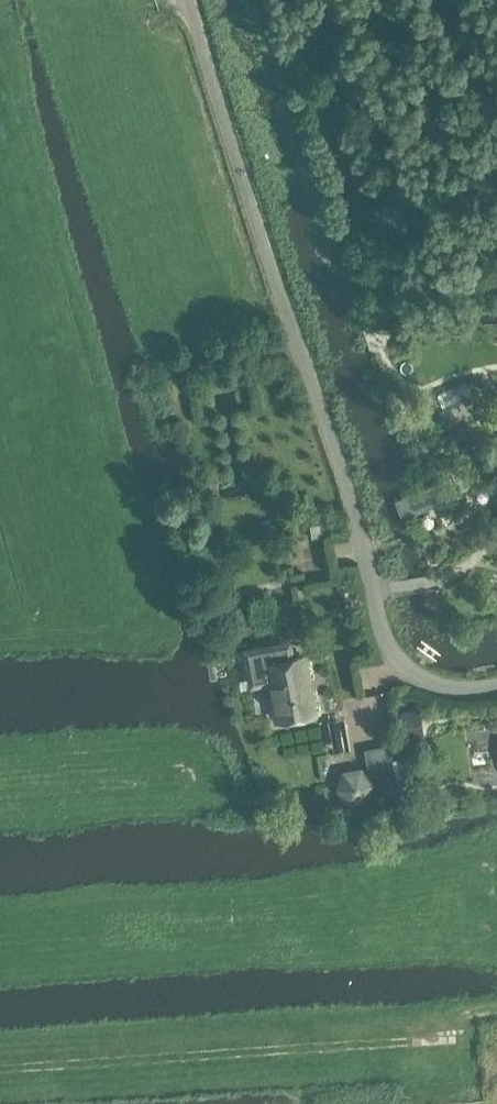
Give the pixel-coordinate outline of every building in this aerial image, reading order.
[(253,678),(268,674),(278,718),(314,710),(302,655),(284,659),(281,645),(248,653),(253,678)] [(406,709),(407,737),(424,736),(423,708),(406,709)] [(366,756),(331,755),(330,793),(396,794),(397,743),(366,742),(366,756)]
